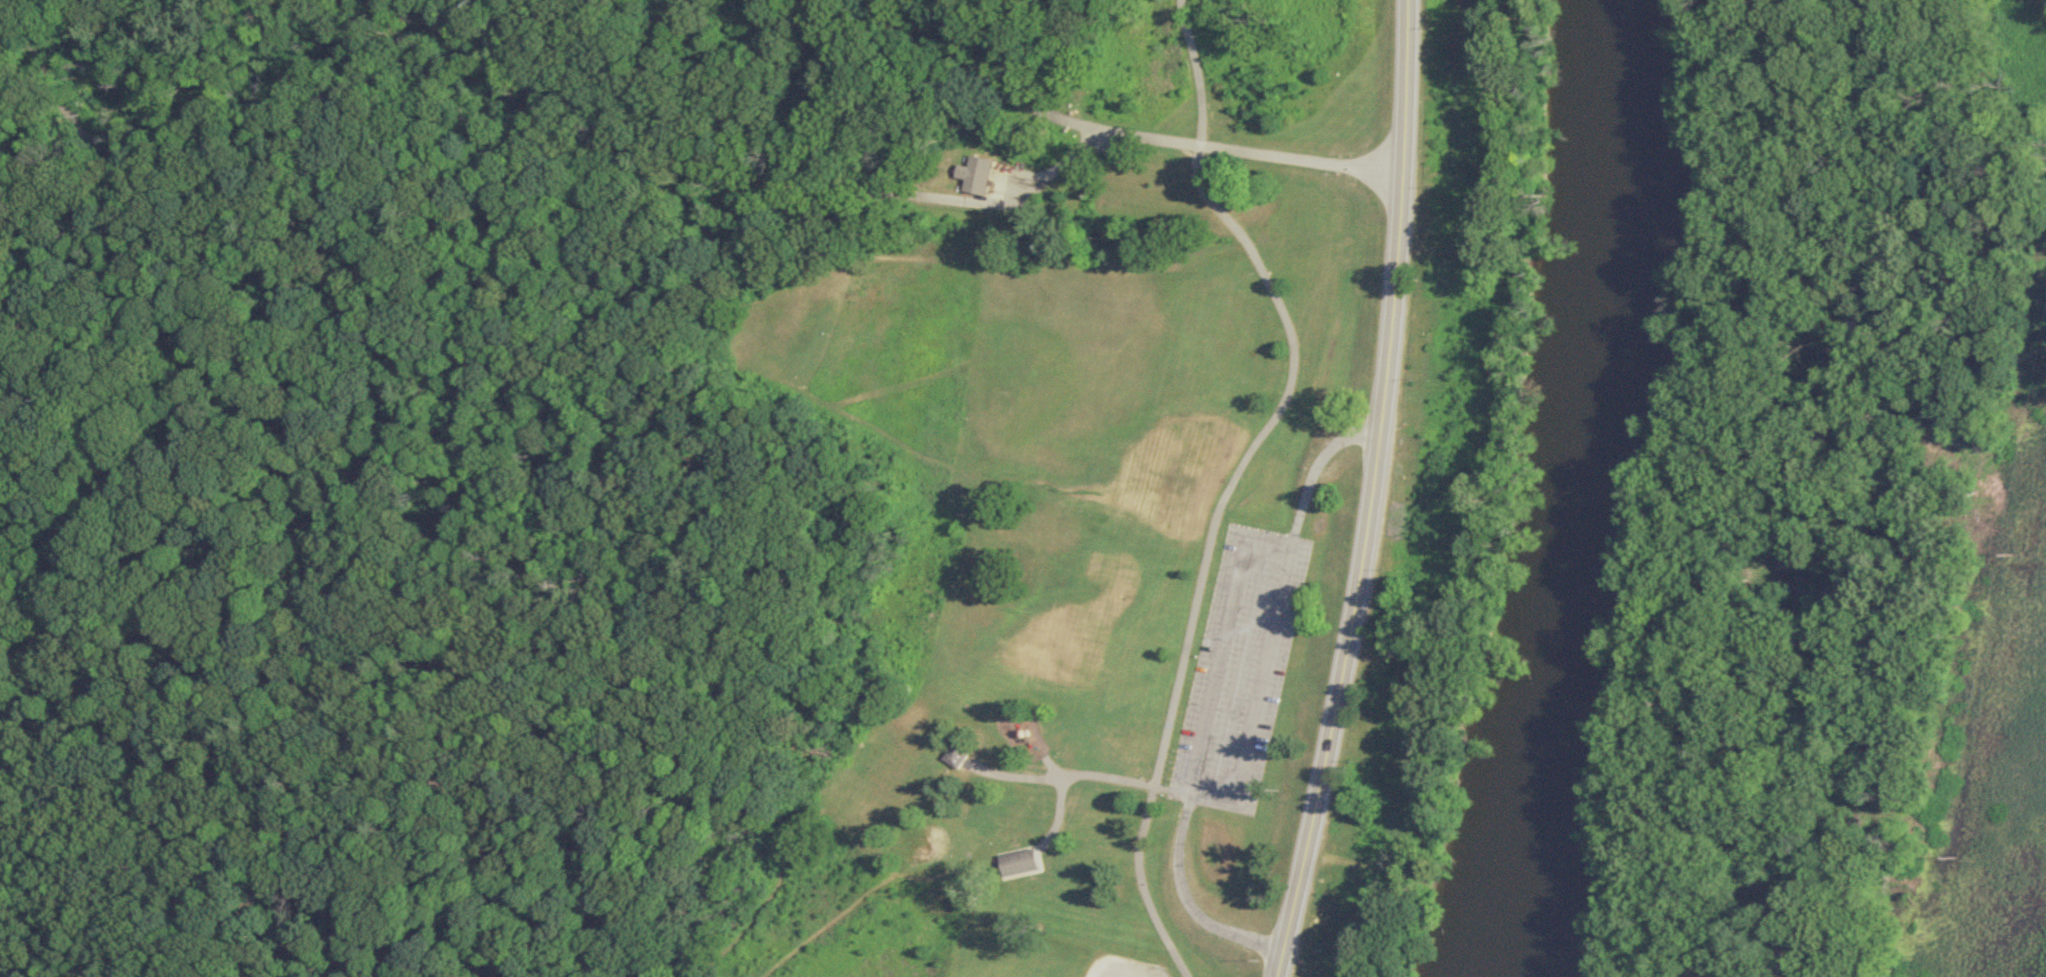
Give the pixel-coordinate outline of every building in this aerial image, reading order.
[(965,192),(972,156),(996,162),(988,197),(965,192)] [(944,759),(953,746),(969,756),(965,762),(960,769),(944,759)] [(1034,851),(998,857),(1002,878),(1038,871),(1034,851)]
